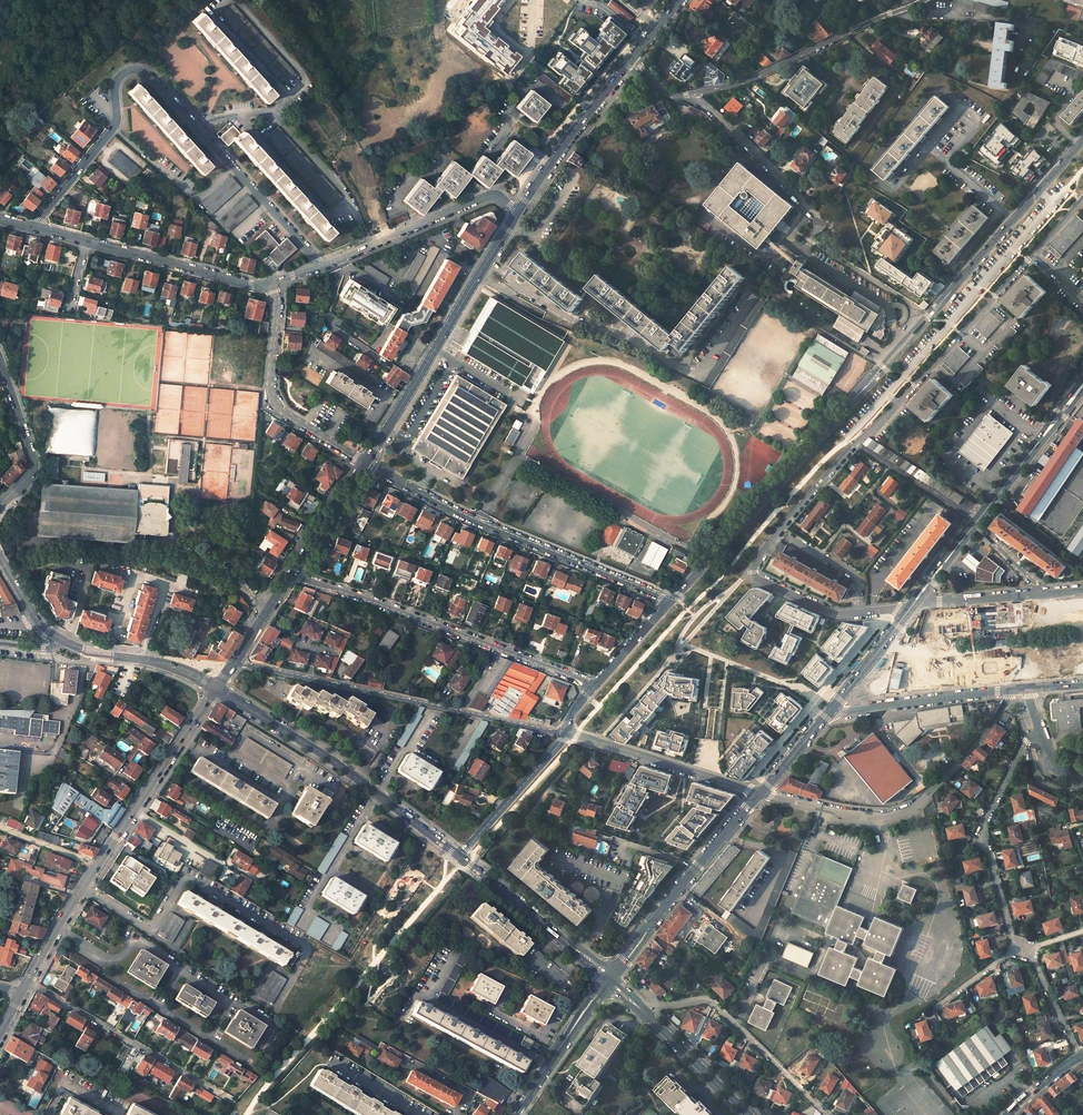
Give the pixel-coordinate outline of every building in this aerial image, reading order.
[(467,55),(480,66),(487,57),(499,42),(501,44),(517,23),(508,16),(506,19),(502,15),(512,3),(514,3),(516,0),(495,0),(489,7),(488,6),(484,11),(473,2),(474,2),(472,0),(459,0),(457,3),(459,4),(456,8),(487,32),(467,55)] [(626,21),(628,20),(626,18),(627,17),(629,18),(630,16),(610,0),(608,0),(605,4),(617,14),(623,19),(626,21)] [(691,6),(704,16),(708,19),(711,19),(714,15),(714,12),(710,9),(698,0),(696,0),(691,6)] [(710,9),(715,2),(717,4),(720,1),(719,0),(698,0),(710,9)] [(736,6),(740,1),(744,3),(743,5),(747,8),(754,0),(728,0),(736,6)] [(951,0),(955,2),(954,4),(994,15),(996,8),(967,0),(951,0)] [(1006,10),(1008,3),(996,0),(969,0),(1006,10)] [(296,74),(233,4),(220,15),(284,86),(296,74)] [(274,94),(201,13),(191,22),(200,32),(219,52),(236,70),(252,88),(265,102),(274,94)] [(1024,16),(1022,23),(1041,28),(1043,21),(1024,16)] [(593,68),(623,30),(608,17),(597,31),(601,34),(593,43),(586,37),(588,35),(580,29),(575,34),(573,33),(572,34),(574,36),(568,42),(575,48),(576,48),(584,54),(574,67),(565,61),(566,60),(558,53),(553,58),(552,57),(551,59),(553,60),(548,67),(556,74),(557,73),(562,77),(558,81),(573,93),(588,73),(586,72),(591,66),(593,68)] [(808,36),(816,43),(835,34),(822,19),(815,25),(815,26),(808,36)] [(922,24),(917,30),(923,35),(923,37),(926,39),(927,39),(928,37),(932,41),(931,42),(931,43),(934,45),(935,45),(936,44),(936,45),(943,38),(938,33),(933,29),(931,31),(928,32),(928,31),(925,28),(925,24),(922,24)] [(1004,83),(1008,52),(1013,53),(1014,42),(1010,41),(1011,31),(1014,32),(1015,25),(1000,24),(991,88),(1006,90),(1007,84),(1004,83)] [(866,29),(874,36),(876,32),(871,27),(866,29)] [(713,35),(702,50),(712,59),(724,44),(713,35)] [(804,41),(810,46),(816,43),(808,36),(804,41)] [(1060,37),(1053,54),(1074,62),(1075,59),(1079,61),(1078,63),(1082,65),(1082,46),(1060,37)] [(871,50),(879,58),(887,49),(878,41),(871,50)] [(778,55),(783,59),(791,55),(785,50),(778,55)] [(755,60),(765,68),(773,64),(762,53),(755,60)] [(682,61),(672,73),(682,81),(684,78),(688,81),(699,66),(687,56),(682,62),(682,61)] [(1055,62),(1050,60),(1036,82),(1043,86),(1053,70),(1080,81),(1082,74),(1055,62)] [(730,82),(709,65),(705,70),(711,75),(709,78),(705,78),(707,87),(725,84),(730,82)] [(805,109),(824,85),(806,70),(800,77),(798,75),(790,84),(792,86),(786,93),(805,109)] [(543,75),(535,79),(567,105),(572,98),(570,96),(556,85),(543,75)] [(861,125),(870,113),(871,113),(878,105),(878,106),(881,102),(880,101),(890,88),(878,79),(875,83),(875,85),(873,87),(871,86),(870,85),(866,90),(870,93),(866,97),(863,94),(859,99),(861,100),(858,104),(857,103),(854,107),(853,106),(847,114),(849,116),(846,120),(843,118),(838,124),(840,124),(842,126),(840,128),(838,129),(836,133),(849,142),(856,133),(857,134),(862,127),(861,125)] [(573,93),(558,81),(556,85),(570,96),(573,93)] [(916,84),(912,81),(907,88),(911,92),(916,84)] [(146,93),(138,84),(128,93),(201,174),(211,165),(202,155),(183,134),(166,115),(146,93)] [(548,105),(530,90),(515,108),(533,123),(548,105)] [(1013,114),(1026,124),(1031,116),(1025,112),(1031,103),(1039,108),(1028,126),(1035,131),(1051,104),(1028,92),(1013,114)] [(1082,112),(1082,93),(1062,117),(1072,125),(1082,112)] [(907,159),(905,158),(919,142),(921,144),(923,141),(922,140),(935,125),(936,126),(939,124),(937,122),(948,109),(936,98),(873,171),(885,182),(888,179),(889,180),(891,177),(890,176),(903,161),(905,162),(907,159)] [(743,107),(734,99),(725,108),(736,118),(738,116),(737,115),(743,107)] [(666,110),(668,108),(667,106),(664,107),(661,103),(655,106),(631,120),(641,137),(648,133),(648,132),(665,122),(665,123),(671,119),(667,114),(668,114),(666,110)] [(702,111),(690,106),(689,110),(697,116),(702,111)] [(791,119),(783,112),(775,122),(783,129),(791,119)] [(94,130),(83,121),(70,138),(81,146),(94,130)] [(241,135),(229,122),(217,133),(228,146),(234,141),(242,151),(261,171),(278,190),(298,212),(316,231),(324,241),(334,232),(243,132),(241,135)] [(1023,141),(1002,123),(995,130),(998,132),(995,136),(993,135),(980,150),(998,166),(1010,151),(1008,150),(1011,146),(1014,148),(1015,146),(1017,148),(1023,141)] [(342,197),(278,127),(270,133),(267,129),(261,134),(329,208),(342,197)] [(772,138),(777,141),(780,137),(772,130),(769,134),(765,131),(756,141),(763,148),(772,138)] [(502,168),(513,177),(530,154),(512,140),(493,164),(500,170),(502,168)] [(79,152),(69,144),(66,148),(64,146),(61,146),(58,150),(59,152),(61,154),(58,157),(68,165),(71,162),(70,162),(79,152)] [(802,165),(806,167),(815,155),(805,148),(795,163),(795,164),(799,167),(801,167),(802,165)] [(1046,160),(1032,148),(1012,171),(1021,178),(1022,177),(1027,182),(1034,173),(1029,169),(1030,167),(1034,170),(1036,167),(1040,170),(1046,164),(1044,162),(1046,160)] [(141,170),(117,150),(107,161),(131,181),(141,170)] [(964,150),(961,154),(966,158),(969,154),(964,150)] [(580,160),(572,154),(566,162),(578,167),(581,163),(579,161),(580,160)] [(486,188),(500,170),(493,164),(482,155),(468,173),(470,175),(486,188)] [(67,165),(58,157),(49,168),(59,176),(67,165)] [(452,197),(470,175),(468,173),(452,161),(433,185),(440,191),(441,189),(452,197)] [(707,205),(759,248),(765,241),(768,237),(793,207),(741,164),(707,205)] [(107,172),(99,166),(96,169),(103,176),(107,172)] [(850,177),(847,175),(847,174),(839,167),(830,178),(838,185),(842,181),(845,183),(850,177)] [(96,169),(95,169),(88,178),(97,186),(98,185),(103,179),(105,177),(103,176),(96,169)] [(55,183),(44,174),(40,179),(42,181),(39,185),(48,192),(55,183)] [(241,188),(231,177),(201,204),(211,215),(241,188)] [(431,187),(420,178),(402,201),(420,215),(440,191),(433,185),(431,187)] [(103,179),(98,185),(102,188),(107,182),(103,179)] [(7,182),(4,185),(3,185),(0,188),(0,202),(2,204),(12,192),(15,189),(7,182)] [(34,187),(31,191),(38,197),(42,193),(34,187)] [(39,201),(29,193),(21,203),(31,210),(39,201)] [(257,206),(248,195),(218,222),(228,233),(257,206)] [(893,213),(874,200),(864,214),(879,225),(881,222),(893,230),(891,233),(883,228),(880,234),(879,233),(875,239),(876,240),(872,247),(872,249),(877,252),(879,252),(884,255),(882,258),(882,257),(874,268),(889,278),(889,277),(901,286),(903,284),(924,299),(932,289),(936,283),(900,258),(913,239),(887,221),(893,213)] [(108,206),(96,202),(93,215),(105,219),(108,206)] [(827,208),(823,205),(817,212),(821,216),(827,208)] [(974,206),(934,252),(945,261),(944,262),(947,265),(948,264),(950,265),(989,219),(974,206)] [(79,212),(67,208),(64,221),(76,224),(79,212)] [(148,216),(134,212),(131,225),(144,228),(148,216)] [(408,220),(405,212),(388,220),(391,227),(408,220)] [(489,224),(491,220),(489,213),(475,219),(469,221),(467,225),(463,223),(461,227),(455,238),(461,241),(459,244),(463,246),(468,249),(470,246),(473,248),(475,244),(479,246),(490,227),(491,225),(489,224)] [(113,216),(108,234),(120,237),(125,219),(113,216)] [(1047,249),(1059,259),(1082,232),(1082,221),(1077,216),(1047,249)] [(182,222),(171,218),(167,234),(178,237),(182,222)] [(206,228),(214,230),(216,223),(209,218),(206,228)] [(776,229),(780,232),(787,224),(783,221),(776,229)] [(161,235),(158,234),(160,227),(147,223),(145,230),(142,242),(141,243),(158,247),(158,246),(161,235)] [(291,243),(285,237),(278,245),(270,235),(265,230),(255,239),(268,253),(267,255),(277,265),(295,248),(291,243)] [(227,237),(215,233),(211,244),(223,248),(227,237)] [(20,239),(8,235),(5,247),(7,248),(6,252),(21,257),(24,245),(19,243),(20,239)] [(768,237),(765,241),(779,252),(793,263),(794,262),(795,260),(782,249),(768,237)] [(41,244),(30,240),(26,252),(37,255),(41,244)] [(195,244),(183,240),(180,253),(192,256),(195,244)] [(60,247),(48,244),(44,257),(56,261),(60,247)] [(412,298),(439,249),(434,246),(431,248),(426,257),(411,282),(404,294),(412,298)] [(411,282),(426,257),(419,253),(404,278),(411,282)] [(587,302),(524,253),(513,267),(571,313),(572,313),(576,316),(587,302)] [(882,308),(854,290),(853,292),(850,297),(843,293),(844,291),(843,290),(842,292),(836,288),(837,286),(836,286),(835,288),(830,284),(831,283),(830,282),(829,284),(825,281),(826,279),(825,279),(824,280),(818,277),(819,275),(818,276),(812,273),(813,271),(812,271),(811,273),(805,269),(803,271),(799,268),(801,265),(803,261),(804,260),(804,259),(804,258),(803,257),(802,256),(801,256),(800,255),(799,256),(798,256),(797,257),(797,260),(795,263),(794,262),(793,263),(789,270),(800,276),(794,285),(796,286),(797,285),(803,289),(802,290),(802,291),(803,289),(808,292),(807,294),(808,294),(809,293),(814,296),(813,297),(814,298),(815,297),(820,300),(819,301),(820,300),(825,303),(825,305),(826,304),(831,307),(830,308),(831,309),(832,308),(838,311),(837,313),(839,314),(831,326),(854,341),(860,333),(861,334),(864,330),(869,332),(870,334),(869,336),(875,340),(876,339),(881,342),(884,336),(884,333),(884,331),(886,331),(884,324),(884,322),(886,322),(885,319),(885,318),(886,317),(885,312),(884,311),(884,310),(883,310),(883,309),(882,309),(882,308)] [(254,260),(242,256),(239,269),(251,272),(254,260)] [(431,311),(457,267),(446,260),(420,304),(430,310),(431,311)] [(121,264),(110,261),(106,273),(118,276),(121,264)] [(803,271),(805,269),(811,273),(812,271),(814,268),(807,264),(805,268),(801,265),(799,268),(803,271)] [(362,271),(384,285),(389,279),(366,265),(362,271)] [(731,267),(674,337),(671,340),(685,351),(685,352),(745,279),(731,267)] [(152,291),(157,274),(145,270),(140,290),(148,292),(148,290),(152,291)] [(599,275),(587,290),(662,351),(671,340),(674,337),(599,275)] [(1005,301),(1023,318),(1047,293),(1028,276),(1005,301)] [(85,289),(98,292),(98,291),(103,292),(104,290),(104,289),(105,289),(105,288),(106,287),(105,286),(106,283),(100,281),(101,280),(88,277),(85,289)] [(137,281),(125,277),(122,290),(134,293),(137,281)] [(349,279),(339,296),(347,302),(346,304),(355,310),(357,307),(366,313),(364,316),(373,321),(375,319),(383,324),(394,308),(386,303),(384,305),(375,299),(377,297),(364,289),(363,291),(356,287),(357,284),(349,279)] [(3,281),(0,294),(13,298),(16,284),(3,281)] [(194,284),(183,281),(180,294),(191,296),(194,284)] [(176,286),(164,282),(160,295),(173,299),(176,286)] [(209,288),(202,286),(198,301),(210,304),(213,290),(211,290),(211,291),(208,290),(209,288)] [(307,289),(296,288),(294,301),(306,302),(307,289)] [(846,288),(844,291),(843,293),(850,297),(853,292),(846,288)] [(47,297),(60,300),(61,295),(49,291),(47,297)] [(229,294),(219,291),(217,301),(221,302),(220,305),(228,307),(232,295),(228,294),(229,294)] [(60,300),(47,297),(46,303),(58,307),(60,300)] [(92,312),(94,306),(96,301),(84,297),(82,304),(87,305),(86,311),(92,312)] [(562,340),(489,297),(457,349),(519,386),(520,384),(523,379),(533,364),(541,369),(544,371),(562,340)] [(259,302),(248,298),(243,316),(258,321),(262,307),(259,302)] [(709,389),(764,303),(758,298),(702,386),(709,389)] [(928,305),(924,301),(919,306),(924,310),(928,305)] [(424,321),(430,310),(420,304),(415,311),(402,314),(395,326),(404,332),(409,325),(424,321)] [(97,306),(94,317),(102,319),(103,316),(110,318),(112,310),(97,306)] [(987,339),(1004,319),(993,309),(975,329),(987,339)] [(304,314),(291,313),(290,326),(303,327),(304,314)] [(266,334),(267,323),(258,322),(256,333),(266,334)] [(394,328),(378,354),(388,360),(403,334),(404,332),(395,326),(394,328)] [(1017,331),(1011,326),(994,345),(1000,350),(1017,331)] [(283,336),(288,337),(287,349),(290,349),(289,356),(297,357),(298,350),(300,350),(301,334),(283,332),(283,336)] [(345,342),(332,333),(326,343),(335,349),(337,345),(341,348),(345,342)] [(846,354),(816,336),(790,379),(820,397),(846,354)] [(678,360),(685,351),(671,340),(662,351),(667,354),(669,352),(678,360)] [(381,381),(320,341),(316,348),(376,388),(381,381)] [(863,347),(860,351),(867,355),(870,351),(863,347)] [(959,347),(944,363),(956,373),(970,357),(959,347)] [(356,363),(365,369),(368,365),(372,368),(376,362),(363,353),(356,363)] [(956,373),(944,363),(941,366),(953,376),(956,373)] [(966,388),(983,369),(978,364),(960,383),(966,388)] [(1028,399),(1036,406),(1052,386),(1047,382),(1046,383),(1030,371),(1031,369),(1027,366),(1010,386),(1018,392),(1022,395),(1028,399)] [(393,375),(401,380),(405,382),(408,376),(397,368),(393,375)] [(520,384),(519,386),(530,393),(534,386),(544,371),(541,369),(531,385),(528,388),(520,384)] [(344,395),(352,383),(345,379),(346,377),(340,373),(339,375),(333,371),(325,383),(344,395)] [(401,380),(393,375),(387,384),(395,389),(401,380)] [(505,405),(455,375),(411,449),(460,479),(505,405)] [(935,379),(912,405),(930,421),(953,396),(935,379)] [(359,388),(352,383),(344,395),(363,407),(371,396),(365,392),(366,390),(359,386),(359,388)] [(832,401),(820,414),(825,419),(838,405),(832,401)] [(98,408),(49,405),(45,454),(94,458),(98,408)] [(271,422),(281,428),(284,425),(274,418),(271,422)] [(978,432),(962,452),(978,464),(977,465),(979,467),(980,466),(983,468),(985,466),(995,453),(1005,440),(1010,434),(998,424),(989,418),(986,422),(982,427),(981,427),(977,431),(978,432)] [(1019,509),(1030,517),(1033,512),(1078,445),(1082,438),(1082,420),(1080,418),(1079,419),(1076,424),(1074,427),(1066,439),(1063,443),(1062,445),(1059,449),(1054,456),(1041,476),(1036,473),(1022,493),(1024,494),(1027,496),(1025,500),(1019,509)] [(282,429),(272,423),(266,432),(276,439),(282,429)] [(279,442),(293,450),(300,439),(287,430),(279,442)] [(511,430),(504,442),(511,446),(513,443),(512,442),(517,433),(511,430)] [(811,435),(808,433),(801,440),(804,443),(811,435)] [(880,445),(869,437),(863,444),(930,486),(935,479),(880,445)] [(197,442),(168,440),(165,474),(186,475),(186,480),(194,480),(197,442)] [(797,451),(804,443),(801,440),(794,448),(797,451)] [(317,451),(307,445),(301,455),(310,461),(317,451)] [(9,455),(12,465),(0,478),(7,485),(27,465),(24,459),(22,449),(9,455)] [(858,481),(868,467),(861,462),(856,468),(853,467),(852,467),(850,470),(850,471),(853,473),(851,476),(858,481)] [(341,472),(333,467),(332,468),(324,463),(315,479),(322,483),(318,490),(324,494),(335,479),(336,480),(341,472)] [(83,472),(83,481),(104,481),(104,472),(83,472)] [(858,481),(851,476),(840,490),(848,495),(858,481)] [(891,478),(881,492),(889,497),(899,483),(891,478)] [(935,479),(930,486),(960,505),(965,498),(935,479)] [(135,491),(135,490),(67,485),(67,480),(62,480),(62,484),(44,483),(42,483),(38,536),(106,541),(106,546),(111,546),(112,542),(132,544),(132,539),(135,495),(135,491)] [(294,484),(286,497),(297,504),(305,492),(294,484)] [(135,495),(132,539),(142,540),(142,534),(164,535),(166,534),(166,522),(165,521),(170,517),(167,512),(169,487),(138,485),(137,492),(135,491),(135,495)] [(378,493),(368,487),(361,501),(371,506),(378,493)] [(397,499),(386,494),(381,504),(382,504),(379,511),(391,517),(394,512),(395,510),(393,509),(397,499)] [(812,513),(820,519),(830,505),(823,499),(812,513)] [(272,505),(269,503),(268,503),(265,501),(259,510),(270,517),(265,524),(273,529),(277,523),(279,525),(282,518),(280,517),(281,515),(275,511),(276,509),(272,506),(272,505)] [(394,512),(409,520),(415,509),(399,501),(395,510),(394,512)] [(867,518),(875,524),(886,511),(878,505),(867,518)] [(897,512),(904,518),(907,515),(899,508),(897,512)] [(359,535),(370,513),(363,509),(359,516),(358,515),(354,523),(355,524),(350,532),(359,535)] [(422,509),(416,521),(428,527),(426,531),(430,533),(432,530),(438,517),(422,509)] [(957,517),(948,510),(943,517),(940,514),(889,580),(901,589),(911,577),(927,556),(944,534),(957,517)] [(894,515),(902,522),(904,518),(897,512),(894,515)] [(820,519),(812,513),(802,527),(809,532),(820,519)] [(277,561),(280,556),(255,539),(256,527),(261,528),(262,521),(252,515),(249,542),(251,543),(270,556),(277,561)] [(1014,544),(1022,533),(1000,516),(992,527),(1005,537),(1014,544)] [(300,525),(282,518),(279,525),(297,530),(300,525)] [(875,524),(867,518),(857,531),(864,538),(875,524)] [(428,527),(416,521),(414,525),(426,531),(428,527)] [(452,528),(440,522),(434,533),(441,537),(438,542),(443,545),(446,539),(452,528)] [(621,530),(608,523),(600,539),(610,545),(609,546),(603,548),(601,551),(602,552),(604,552),(605,555),(606,555),(609,557),(609,559),(611,560),(613,559),(615,560),(615,562),(617,563),(618,562),(620,562),(620,561),(622,562),(622,564),(624,565),(625,564),(626,565),(630,558),(632,559),(635,554),(638,553),(639,551),(637,549),(639,547),(641,547),(642,545),(641,543),(643,538),(641,537),(641,535),(638,533),(636,535),(635,534),(635,532),(632,530),(631,532),(630,531),(630,529),(627,527),(625,529),(623,528),(621,530)] [(883,529),(878,526),(874,531),(879,535),(883,529)] [(1068,548),(1079,556),(1082,550),(1082,526),(1068,548)] [(451,539),(462,544),(460,550),(465,552),(473,535),(461,529),(459,533),(455,532),(451,539)] [(290,540),(293,535),(281,531),(280,533),(290,540)] [(1036,561),(1044,550),(1022,533),(1014,544),(1028,555),(1036,561)] [(349,542),(337,537),(332,549),(345,554),(349,542)] [(492,542),(481,538),(477,548),(488,552),(492,542)] [(834,552),(841,558),(853,545),(845,538),(834,552)] [(666,549),(651,541),(641,562),(656,569),(666,549)] [(772,557),(778,560),(782,552),(784,553),(787,546),(780,542),(772,557)] [(268,558),(270,556),(251,543),(249,546),(260,554),(259,555),(264,558),(265,556),(268,558)] [(368,549),(356,544),(351,556),(364,560),(368,549)] [(788,544),(787,546),(784,553),(804,564),(826,577),(832,580),(836,571),(788,544)] [(506,560),(510,550),(498,545),(492,560),(499,563),(501,558),(506,560)] [(868,548),(876,554),(878,552),(871,545),(868,548)] [(669,554),(670,555),(677,559),(678,558),(687,563),(689,559),(684,556),(685,555),(672,548),(669,554)] [(866,552),(874,558),(876,554),(868,548),(866,552)] [(1065,567),(1044,550),(1036,561),(1050,572),(1057,577),(1061,573),(1065,567)] [(391,558),(376,552),(372,563),(387,569),(391,558)] [(787,571),(798,577),(804,564),(784,553),(782,552),(778,560),(776,565),(787,571)] [(522,570),(527,560),(511,553),(505,569),(509,571),(508,572),(513,573),(512,575),(524,579),(527,572),(522,570)] [(977,567),(980,562),(974,557),(969,553),(963,561),(967,565),(976,573),(977,567)] [(1000,566),(986,555),(980,562),(977,567),(976,573),(976,580),(993,583),(994,573),(1000,566)] [(270,556),(268,558),(265,556),(264,558),(256,569),(267,575),(277,561),(270,556)] [(678,558),(677,559),(676,561),(673,567),(684,573),(686,570),(689,564),(687,563),(678,558)] [(394,573),(408,578),(413,565),(399,560),(394,573)] [(543,577),(548,565),(536,560),(531,572),(543,577)] [(694,566),(693,566),(689,564),(686,570),(689,572),(694,566)] [(808,582),(819,589),(826,577),(804,564),(798,577),(808,582)] [(1005,571),(1000,566),(994,573),(993,583),(1000,583),(1000,577),(1005,571)] [(419,567),(414,578),(426,583),(431,572),(419,567)] [(1065,567),(1061,573),(1067,578),(1072,572),(1065,567)] [(98,571),(95,570),(91,582),(98,584),(97,585),(111,590),(111,589),(117,591),(121,579),(118,578),(118,576),(111,573),(111,574),(105,572),(99,569),(98,571)] [(582,583),(566,576),(551,570),(547,579),(545,585),(548,586),(550,582),(550,584),(561,588),(561,587),(562,588),(566,590),(569,589),(569,587),(578,591),(582,583)] [(48,579),(46,588),(44,593),(47,594),(49,595),(46,597),(55,612),(57,611),(58,613),(57,615),(63,617),(63,615),(66,616),(65,618),(72,620),(76,602),(68,599),(67,601),(65,600),(66,596),(64,595),(66,588),(69,576),(52,571),(50,579),(48,579)] [(188,577),(179,574),(176,583),(185,585),(188,577)] [(438,574),(434,585),(447,590),(451,579),(438,574)] [(20,612),(16,603),(0,576),(0,591),(4,600),(6,603),(0,605),(0,617),(20,612)] [(826,577),(819,589),(828,594),(841,601),(848,589),(832,580),(826,577)] [(250,583),(247,585),(254,594),(257,591),(250,583)] [(154,588),(143,584),(141,591),(139,590),(135,604),(137,605),(133,617),(131,617),(126,631),(129,632),(127,638),(138,641),(140,637),(141,638),(143,631),(142,631),(144,624),(145,624),(147,618),(146,617),(148,610),(149,611),(151,604),(150,604),(152,598),(153,598),(155,591),(154,591),(154,588)] [(293,609),(311,618),(316,607),(324,611),(327,606),(326,605),(330,597),(303,588),(300,593),(293,609)] [(613,592),(603,588),(600,595),(598,594),(596,598),(597,604),(607,608),(613,592)] [(748,596),(727,620),(741,632),(746,627),(750,630),(743,643),(758,651),(764,640),(767,640),(767,630),(754,623),(751,620),(772,596),(759,590),(758,590),(757,590),(755,590),(753,591),(752,591),(750,593),(748,596)] [(235,591),(233,592),(241,601),(239,603),(245,609),(249,607),(236,591),(235,591)] [(193,599),(173,593),(170,604),(190,610),(193,599)] [(623,612),(624,608),(625,608),(630,599),(618,594),(614,604),(615,604),(613,608),(623,612)] [(443,610),(458,617),(463,607),(461,606),(464,601),(455,596),(452,602),(450,602),(447,609),(444,608),(443,610)] [(506,613),(511,601),(498,596),(493,608),(506,613)] [(641,606),(642,604),(631,599),(626,613),(629,615),(629,614),(637,617),(641,606)] [(987,630),(1016,627),(1025,602),(985,606),(987,630)] [(519,603),(513,618),(521,621),(522,618),(527,620),(531,608),(519,603)] [(821,617),(788,603),(780,613),(778,616),(778,618),(792,625),(788,635),(790,636),(783,651),(777,648),(771,658),(789,666),(795,651),(798,652),(803,639),(792,635),(796,626),(814,634),(821,617)] [(240,612),(229,605),(221,616),(232,624),(240,612)] [(476,625),(479,618),(481,619),(483,613),(471,608),(465,620),(476,625)] [(964,632),(962,608),(925,612),(918,636),(964,632)] [(89,611),(83,609),(79,621),(82,622),(81,623),(103,630),(103,628),(106,629),(110,617),(103,615),(103,614),(90,609),(89,611)] [(553,631),(562,635),(566,626),(557,622),(558,618),(546,613),(542,625),(553,630),(553,631)] [(188,615),(187,622),(202,625),(200,627),(205,630),(212,619),(188,615)] [(312,624),(305,621),(299,631),(318,640),(322,632),(310,627),(312,624)] [(843,623),(823,648),(837,659),(831,666),(818,655),(804,672),(822,686),(825,684),(847,657),(861,639),(870,628),(843,623)] [(234,628),(224,642),(221,640),(217,646),(214,645),(207,655),(195,653),(192,652),(189,658),(189,659),(225,661),(244,632),(238,629),(234,628)] [(270,644),(274,638),(277,634),(267,628),(257,644),(267,650),(270,644)] [(595,645),(599,633),(587,628),(584,635),(589,637),(587,642),(595,645)] [(397,637),(388,631),(377,648),(386,654),(397,637)] [(327,633),(323,642),(342,651),(346,640),(339,637),(338,638),(327,633)] [(609,649),(613,638),(601,633),(597,645),(609,649)] [(199,641),(188,635),(178,652),(189,658),(192,652),(199,641)] [(274,638),(270,644),(273,646),(283,652),(287,654),(290,649),(293,643),(282,637),(279,641),(274,638)] [(444,647),(438,643),(434,648),(436,649),(430,658),(439,664),(441,662),(450,668),(460,653),(453,649),(451,651),(447,649),(448,648),(445,646),(444,647)] [(261,663),(263,659),(268,651),(269,651),(273,646),(270,644),(267,650),(257,644),(248,657),(249,661),(261,663)] [(295,650),(290,649),(287,654),(283,660),(305,665),(307,655),(295,652),(295,650)] [(356,670),(362,661),(361,660),(357,657),(347,651),(341,660),(349,665),(356,670)] [(287,654),(283,652),(274,667),(279,668),(283,660),(287,654)] [(317,657),(315,667),(333,671),(338,659),(329,657),(329,660),(317,657)] [(484,670),(459,707),(470,710),(477,711),(479,712),(486,702),(512,663),(500,659),(490,674),(484,670)] [(1015,677),(1012,659),(971,664),(973,682),(1015,677)] [(450,668),(441,662),(439,664),(439,665),(448,671),(450,668)] [(526,691),(538,673),(512,663),(486,702),(495,705),(489,714),(492,715),(508,718),(526,691)] [(101,701),(112,679),(102,675),(105,669),(100,667),(97,665),(96,668),(94,671),(98,673),(93,684),(100,688),(95,698),(101,701)] [(356,670),(349,665),(343,674),(350,679),(356,670)] [(952,685),(950,665),(909,668),(905,690),(952,685)] [(447,687),(458,694),(470,676),(460,669),(447,687)] [(77,672),(61,671),(60,685),(52,684),(50,704),(68,706),(69,696),(75,696),(77,672)] [(648,694),(642,700),(654,712),(669,694),(670,694),(697,698),(699,678),(677,675),(678,674),(668,671),(658,682),(660,684),(659,685),(662,687),(656,693),(653,691),(649,696),(648,694)] [(538,673),(526,691),(531,695),(544,675),(538,673)] [(568,684),(551,678),(544,697),(559,703),(563,694),(564,695),(568,684)] [(379,690),(381,681),(369,679),(367,687),(379,690)] [(876,696),(882,693),(877,681),(870,685),(876,696)] [(310,706),(316,697),(301,688),(300,691),(293,687),(286,699),(293,703),(292,704),(296,707),(298,705),(308,710),(310,706)] [(756,690),(734,688),(732,711),(747,713),(764,693),(758,688),(756,690)] [(518,720),(519,715),(519,713),(526,715),(537,699),(531,695),(526,691),(508,718),(518,720)] [(340,712),(344,705),(330,696),(329,698),(318,692),(316,697),(310,706),(314,708),(315,707),(321,711),(320,712),(325,714),(326,712),(336,719),(340,712)] [(798,716),(804,709),(789,697),(788,699),(782,694),(776,702),(783,707),(782,708),(780,708),(769,723),(783,734),(790,725),(798,716)] [(344,705),(340,712),(350,719),(348,721),(353,724),(353,723),(360,727),(359,727),(363,730),(372,715),(361,709),(362,707),(348,698),(344,705)] [(654,712),(642,700),(632,711),(636,715),(632,720),(628,716),(608,737),(625,743),(654,712)] [(121,701),(112,714),(118,718),(121,713),(153,735),(158,726),(125,704),(121,701)] [(241,727),(245,720),(217,704),(211,713),(208,719),(216,724),(222,715),(241,727)] [(908,747),(921,734),(923,736),(930,729),(966,724),(965,721),(966,721),(965,716),(972,715),(975,710),(969,705),(969,704),(963,705),(955,706),(918,712),(918,715),(913,719),(895,723),(896,731),(897,735),(908,747)] [(976,709),(990,720),(999,707),(995,705),(990,710),(987,708),(984,711),(978,706),(976,709)] [(185,720),(166,708),(161,715),(180,728),(185,720)] [(695,737),(694,740),(698,740),(701,741),(709,742),(717,744),(719,744),(723,745),(723,742),(719,741),(717,741),(715,741),(713,740),(717,711),(709,710),(706,739),(703,739),(702,738),(698,738),(695,737)] [(40,738),(40,733),(58,735),(59,722),(41,720),(42,716),(30,714),(29,719),(27,719),(28,711),(0,711),(0,730),(28,732),(27,737),(40,738)] [(420,714),(416,711),(415,712),(396,744),(401,747),(421,716),(420,714)] [(1004,712),(1000,717),(1005,721),(1009,714),(1004,712)] [(542,722),(542,720),(519,715),(518,720),(541,725),(542,722)] [(458,772),(487,724),(487,722),(481,721),(452,769),(458,772)] [(201,729),(229,747),(234,739),(205,722),(203,725),(201,729)] [(996,724),(985,740),(993,747),(1005,731),(996,724)] [(153,735),(168,745),(174,737),(167,733),(168,733),(158,726),(153,735)] [(666,733),(658,730),(653,747),(661,750),(662,746),(666,748),(665,752),(674,755),(675,752),(683,755),(689,736),(668,729),(666,733)] [(129,739),(137,744),(135,747),(135,746),(130,752),(135,755),(138,751),(147,757),(155,746),(144,739),(145,737),(135,730),(129,739)] [(522,730),(514,744),(522,749),(533,732),(522,730)] [(762,731),(757,736),(751,731),(743,740),(749,746),(742,754),(736,749),(729,757),(735,763),(724,775),(744,782),(760,763),(774,745),(776,743),(762,731)] [(506,739),(496,733),(489,744),(499,750),(506,739)] [(846,755),(885,802),(911,781),(877,739),(873,734),(852,751),(847,749),(845,749),(843,751),(846,755)] [(238,751),(284,778),(292,765),(246,738),(238,751)] [(85,761),(90,751),(81,746),(76,756),(85,761)] [(127,759),(107,746),(101,757),(120,770),(127,759)] [(991,749),(990,748),(988,746),(986,747),(983,750),(982,749),(983,748),(980,746),(965,761),(970,765),(976,759),(978,760),(980,758),(983,760),(991,749)] [(0,752),(0,793),(14,794),(17,753),(0,752)] [(408,755),(397,772),(428,790),(438,773),(408,755)] [(590,755),(579,769),(590,777),(601,763),(590,755)] [(467,772),(480,780),(489,767),(475,758),(467,772)] [(275,805),(198,759),(193,766),(195,767),(192,772),(268,818),(275,805)] [(817,787),(829,764),(822,760),(809,784),(790,776),(779,788),(820,798),(823,791),(819,789),(820,788),(817,787)] [(131,762),(124,773),(136,781),(143,770),(131,762)] [(149,774),(153,768),(148,764),(144,771),(149,774)] [(620,804),(610,821),(630,828),(638,814),(636,813),(638,809),(640,811),(652,791),(649,790),(650,786),(668,791),(673,773),(643,764),(641,768),(634,781),(635,781),(634,785),(632,784),(622,801),(623,801),(622,805),(620,804)] [(935,770),(940,775),(946,769),(942,764),(935,770)] [(113,777),(111,780),(110,779),(106,785),(116,792),(114,796),(122,801),(132,788),(113,777)] [(978,786),(970,779),(961,791),(969,797),(978,786)] [(728,800),(732,794),(705,786),(706,784),(695,780),(692,793),(690,798),(701,802),(699,806),(693,804),(692,805),(690,808),(686,813),(682,817),(681,819),(683,821),(680,824),(678,823),(675,826),(673,828),(666,837),(671,842),(687,847),(717,812),(717,811),(718,809),(718,807),(721,808),(728,800)] [(63,782),(58,793),(51,808),(63,817),(73,803),(89,814),(102,823),(111,829),(125,809),(116,803),(111,810),(104,810),(63,782)] [(1056,806),(1059,798),(1029,783),(1031,794),(1056,806)] [(463,786),(458,784),(453,796),(459,798),(458,801),(468,804),(471,796),(461,793),(463,786)] [(190,801),(188,800),(190,796),(172,785),(165,797),(180,805),(183,802),(186,804),(188,803),(190,801)] [(325,807),(333,793),(325,788),(319,797),(305,788),(302,793),(303,794),(289,815),(294,818),(305,824),(305,825),(311,828),(324,806),(325,807)] [(111,798),(100,791),(97,789),(91,797),(105,807),(111,798)] [(728,800),(721,808),(722,809),(735,795),(732,794),(728,800)] [(948,814),(954,806),(955,807),(956,807),(962,807),(961,800),(958,800),(949,794),(942,803),(940,801),(939,803),(937,802),(934,803),(937,814),(945,812),(948,814)] [(1022,794),(1012,797),(1016,813),(1026,810),(1022,794)] [(560,814),(566,800),(555,796),(550,811),(560,814)] [(149,808),(166,818),(171,809),(155,800),(149,808)] [(595,816),(596,812),(600,813),(603,805),(591,801),(590,803),(583,801),(579,813),(587,816),(588,813),(595,816)] [(979,818),(984,811),(977,807),(973,814),(979,818)] [(1068,810),(1072,822),(1082,819),(1082,810),(1079,811),(1078,807),(1068,810)] [(173,810),(170,814),(187,824),(189,820),(173,810)] [(42,817),(32,812),(26,825),(36,830),(42,817)] [(717,812),(687,847),(690,847),(699,837),(719,813),(717,812)] [(99,828),(102,823),(89,814),(86,818),(85,817),(76,830),(77,831),(72,839),(87,844),(90,840),(89,839),(98,827),(99,828)] [(45,819),(42,817),(36,830),(39,832),(45,819)] [(1018,825),(1008,827),(1012,843),(1022,841),(1020,830),(1028,828),(1027,826),(1037,824),(1036,819),(1018,823),(1018,825)] [(7,826),(18,830),(20,823),(10,820),(7,826)] [(136,828),(133,833),(146,842),(154,830),(140,821),(136,828)] [(945,829),(948,840),(965,835),(962,824),(945,829)] [(395,844),(364,825),(354,842),(384,861),(395,844)] [(1048,829),(1051,841),(1056,839),(1057,842),(1057,843),(1062,841),(1064,847),(1071,845),(1066,830),(1060,832),(1059,826),(1048,829)] [(99,828),(98,827),(89,839),(90,840),(99,828)] [(576,828),(572,841),(578,843),(579,840),(586,842),(585,846),(595,849),(598,839),(596,838),(597,835),(576,828)] [(195,834),(187,829),(183,837),(191,841),(195,834)] [(38,838),(58,845),(60,839),(40,833),(38,838)] [(125,843),(133,849),(137,844),(148,850),(151,845),(146,842),(133,833),(132,835),(129,838),(125,843)] [(341,833),(317,871),(323,874),(346,836),(341,833)] [(551,848),(539,838),(516,865),(524,872),(546,891),(563,905),(568,909),(573,914),(574,913),(583,921),(593,909),(540,865),(540,860),(551,848)] [(10,841),(5,839),(1,849),(14,854),(17,845),(10,842),(10,841)] [(91,857),(96,850),(80,845),(77,851),(91,857)] [(700,896),(740,850),(737,847),(731,845),(725,852),(720,858),(714,865),(709,871),(703,878),(698,884),(692,891),(700,897),(700,896)] [(163,846),(155,860),(173,870),(179,858),(170,853),(171,850),(163,846)] [(277,861),(283,851),(277,848),(272,858),(277,861)] [(1014,848),(1003,851),(1007,869),(1018,866),(1014,848)] [(634,887),(650,895),(651,896),(656,888),(661,880),(662,881),(663,880),(672,869),(670,861),(636,850),(635,853),(633,855),(632,857),(632,858),(631,859),(631,862),(631,864),(629,869),(633,871),(635,874),(641,875),(634,887)] [(770,857),(760,850),(722,903),(732,910),(770,857)] [(732,913),(727,920),(757,942),(760,944),(781,893),(798,852),(790,850),(758,927),(754,929),(732,913)] [(301,862),(283,851),(277,861),(282,864),(283,862),(287,864),(285,866),(289,868),(287,870),(291,872),(290,875),(300,882),(306,873),(298,868),(301,862)] [(257,873),(259,870),(259,869),(257,868),(259,865),(237,852),(235,855),(233,854),(231,857),(233,858),(231,862),(253,875),(254,872),(256,873),(257,873)] [(791,913),(805,919),(813,922),(828,928),(837,905),(851,871),(853,868),(823,856),(824,855),(817,852),(817,853),(815,853),(796,899),(791,913)] [(69,861),(48,853),(45,863),(52,865),(52,864),(67,869),(69,861)] [(32,865),(36,857),(31,855),(28,864),(31,865),(32,865)] [(155,877),(124,856),(108,882),(123,892),(129,884),(131,885),(128,889),(141,897),(155,877)] [(982,869),(979,858),(963,862),(966,873),(982,869)] [(29,874),(31,865),(28,864),(10,859),(5,877),(18,881),(21,868),(25,869),(24,872),(29,874)] [(218,867),(206,859),(199,872),(211,879),(218,867)] [(47,870),(35,866),(32,875),(40,877),(39,880),(44,881),(43,882),(62,887),(66,876),(56,873),(55,878),(45,875),(47,870)] [(274,878),(277,873),(271,869),(268,874),(274,878)] [(1019,874),(1022,888),(1033,886),(1030,872),(1019,874)] [(250,881),(246,879),(240,875),(231,890),(241,896),(250,881)] [(321,896),(352,914),(362,897),(332,879),(321,896)] [(20,893),(35,897),(38,886),(23,882),(20,893)] [(908,887),(903,884),(897,898),(904,901),(911,904),(917,890),(908,887)] [(650,895),(634,887),(616,920),(627,926),(636,914),(637,914),(639,911),(645,904),(644,903),(650,895)] [(977,903),(973,887),(972,887),(963,889),(967,906),(977,903)] [(67,894),(58,892),(56,898),(63,901),(67,894)] [(17,905),(32,909),(35,897),(20,893),(17,905)] [(290,967),(294,958),(184,893),(177,904),(281,966),(283,963),(290,967)] [(1081,895),(1071,898),(1074,914),(1082,912),(1082,903),(1081,895)] [(1012,904),(1015,915),(1033,911),(1030,900),(1012,904)] [(28,925),(32,909),(17,905),(15,914),(8,913),(7,919),(13,920),(13,921),(28,925)] [(860,926),(864,917),(841,907),(837,905),(828,928),(826,933),(840,939),(836,949),(831,947),(819,974),(847,986),(851,977),(860,981),(858,985),(863,988),(886,997),(897,970),(884,964),(888,954),(892,956),(904,929),(899,927),(875,917),(869,930),(860,926)] [(296,906),(286,922),(293,925),(302,910),(296,906)] [(491,934),(520,958),(529,946),(480,906),(470,918),(480,926),(490,935),(491,934)] [(106,917),(91,907),(83,919),(99,929),(106,917)] [(722,916),(727,920),(732,913),(727,910),(722,916)] [(996,924),(993,912),(976,917),(980,928),(996,924)] [(170,913),(157,935),(170,943),(183,921),(170,913)] [(306,933),(318,940),(327,925),(315,918),(306,933)] [(1043,923),(1046,934),(1062,929),(1058,918),(1043,923)] [(974,919),(968,921),(970,928),(976,926),(974,919)] [(28,925),(13,921),(10,931),(9,933),(17,935),(17,933),(40,939),(46,928),(28,925)] [(697,940),(715,953),(728,936),(709,922),(697,940)] [(347,935),(341,932),(331,947),(338,951),(347,935)] [(15,941),(7,939),(4,950),(16,953),(18,945),(16,945),(17,943),(15,942),(15,941)] [(659,953),(660,954),(662,951),(669,957),(670,955),(668,953),(659,945),(654,939),(638,961),(648,969),(659,953)] [(986,939),(976,942),(980,959),(991,955),(986,939)] [(785,949),(782,957),(808,967),(814,953),(788,942),(785,949)] [(17,953),(26,956),(27,952),(25,951),(26,947),(19,945),(17,953)] [(154,959),(142,951),(136,961),(132,967),(129,972),(153,988),(157,982),(160,976),(166,967),(158,961),(157,963),(153,960),(154,959)] [(1067,951),(1046,956),(1049,967),(1070,961),(1067,951)] [(52,959),(57,962),(60,955),(56,952),(52,959)] [(1076,971),(1082,969),(1082,955),(1082,952),(1071,955),(1076,971)] [(100,970),(72,953),(68,959),(78,966),(96,977),(100,970)] [(437,998),(521,1043),(525,1036),(448,996),(461,970),(469,957),(461,954),(437,998)] [(66,966),(59,979),(58,978),(53,987),(63,993),(67,985),(73,974),(75,971),(66,966)] [(80,980),(85,983),(88,979),(91,980),(93,982),(96,977),(78,966),(75,971),(73,974),(81,979),(80,980)] [(1008,972),(1013,988),(1023,984),(1019,968),(1008,972)] [(272,972),(257,996),(270,1004),(285,980),(272,972)] [(478,975),(469,992),(480,998),(492,1004),(501,987),(478,975)] [(723,976),(713,987),(725,999),(736,988),(723,976)] [(131,999),(96,977),(93,982),(92,985),(106,993),(104,996),(116,1003),(117,1003),(126,1008),(130,1001),(131,999)] [(758,1004),(749,1022),(767,1031),(776,1013),(773,1011),(778,1002),(784,1006),(793,988),(775,979),(767,997),(769,999),(765,1007),(758,1004)] [(648,987),(661,998),(667,991),(654,980),(648,987)] [(978,985),(982,995),(997,991),(993,980),(978,985)] [(210,999),(203,994),(204,992),(193,985),(192,987),(184,982),(176,996),(191,1005),(192,1003),(196,1005),(198,1001),(201,1004),(198,1009),(206,1014),(215,998),(212,996),(210,999)] [(72,988),(67,985),(63,993),(61,997),(65,999),(72,988)] [(1076,985),(1062,989),(1066,1000),(1079,995),(1076,985)] [(89,989),(85,996),(90,999),(94,991),(89,989)] [(32,1006),(42,1011),(49,1000),(39,994),(32,1006)] [(1034,994),(1023,998),(1028,1014),(1039,1010),(1034,994)] [(530,1019),(542,1025),(551,1008),(528,995),(519,1013),(530,1019)] [(57,1013),(61,1007),(49,1000),(42,1011),(39,1016),(44,1019),(50,1009),(57,1013)] [(138,1003),(136,1005),(130,1001),(126,1008),(126,1009),(139,1016),(139,1019),(143,1022),(150,1010),(138,1003)] [(947,1007),(951,1017),(966,1012),(963,1001),(947,1007)] [(412,1014),(520,1072),(526,1061),(516,1056),(517,1054),(515,1053),(514,1055),(495,1044),(496,1043),(493,1041),(492,1043),(473,1033),(474,1031),(471,1029),(470,1031),(451,1021),(452,1019),(449,1018),(448,1020),(426,1008),(427,1006),(424,1004),(423,1006),(418,1003),(412,1014)] [(42,1011),(32,1006),(29,1011),(39,1016),(42,1011)] [(246,1016),(238,1011),(232,1021),(228,1027),(225,1032),(250,1048),(250,1047),(251,1047),(252,1047),(254,1043),(258,1036),(264,1027),(249,1018),(248,1020),(245,1018),(246,1016)] [(686,1022),(698,1028),(702,1029),(705,1022),(702,1020),(703,1018),(690,1012),(686,1022)] [(66,1023),(83,1034),(89,1023),(71,1013),(66,1023)] [(162,1018),(154,1013),(151,1018),(159,1022),(161,1019),(162,1018)] [(37,1021),(34,1025),(38,1027),(46,1032),(50,1034),(59,1019),(50,1014),(44,1025),(37,1021)] [(177,1030),(161,1019),(159,1022),(154,1031),(171,1041),(172,1040),(177,1030)] [(705,1022),(702,1029),(718,1036),(723,1026),(709,1020),(708,1023),(705,1022)] [(916,1024),(922,1042),(932,1038),(926,1020),(916,1024)] [(1038,1042),(1053,1037),(1048,1021),(1047,1021),(1038,1023),(1037,1024),(1039,1029),(1035,1031),(1038,1042)] [(83,1052),(94,1033),(97,1028),(89,1023),(83,1034),(76,1048),(83,1052)] [(587,1067),(617,1025),(616,1023),(585,1065),(587,1067)] [(27,1024),(19,1039),(37,1049),(40,1044),(38,1043),(39,1041),(41,1042),(46,1032),(38,1027),(37,1029),(27,1024)] [(617,1025),(587,1067),(590,1069),(592,1070),(574,1095),(589,1106),(604,1085),(600,1082),(599,1080),(632,1036),(617,1025)] [(987,1026),(928,1070),(944,1090),(950,1085),(955,1091),(957,1090),(963,1097),(1008,1063),(1002,1056),(1012,1049),(1000,1033),(996,1037),(987,1026)] [(179,1028),(177,1030),(172,1040),(175,1042),(177,1038),(182,1040),(180,1044),(189,1050),(193,1043),(190,1041),(192,1037),(179,1028)] [(696,1042),(698,1039),(702,1029),(698,1028),(693,1041),(696,1042)] [(371,1048),(376,1051),(378,1047),(355,1034),(353,1038),(354,1039),(371,1048)] [(525,1036),(521,1043),(529,1047),(531,1044),(533,1041),(525,1036)] [(599,1080),(600,1082),(634,1037),(632,1036),(599,1080)] [(33,1049),(11,1037),(4,1051),(26,1062),(33,1049)] [(197,1039),(196,1041),(210,1050),(211,1049),(197,1039)] [(371,1048),(354,1039),(351,1043),(350,1042),(345,1050),(357,1057),(361,1051),(367,1055),(371,1048)] [(196,1041),(190,1052),(204,1060),(210,1050),(196,1041)] [(399,1059),(403,1053),(382,1042),(376,1051),(381,1054),(377,1060),(382,1063),(386,1065),(389,1067),(394,1070),(400,1060),(399,1059)] [(733,1071),(737,1061),(733,1059),(737,1051),(724,1045),(719,1056),(732,1061),(728,1069),(733,1071)] [(131,1050),(124,1046),(117,1059),(123,1062),(131,1050)] [(1045,1048),(1035,1051),(1040,1067),(1050,1064),(1045,1048)] [(54,1061),(38,1052),(35,1057),(36,1062),(50,1069),(54,1061)] [(733,1071),(737,1073),(740,1065),(751,1070),(756,1060),(745,1054),(741,1063),(737,1061),(733,1071)] [(144,1055),(138,1067),(168,1084),(174,1073),(144,1055)] [(801,1070),(811,1076),(820,1060),(810,1055),(801,1070)] [(59,1063),(54,1061),(50,1069),(54,1072),(56,1068),(59,1064),(59,1063)] [(238,1068),(233,1065),(229,1062),(222,1074),(229,1078),(232,1072),(238,1076),(239,1074),(247,1079),(250,1074),(238,1068)] [(1082,1065),(1050,1091),(1056,1097),(1078,1080),(1076,1077),(1082,1072),(1082,1064),(1082,1065)] [(585,1077),(572,1094),(574,1095),(592,1070),(590,1069),(584,1076),(585,1077)] [(350,1089),(329,1077),(330,1075),(324,1070),(322,1072),(319,1070),(310,1084),(360,1114),(392,1114),(379,1107),(380,1105),(372,1100),(371,1102),(357,1094),(358,1092),(351,1088),(350,1089)] [(405,1082),(453,1107),(458,1095),(449,1090),(450,1089),(446,1087),(446,1088),(424,1077),(424,1076),(421,1074),(420,1075),(411,1071),(405,1082)] [(171,1086),(177,1075),(174,1073),(168,1084),(171,1086)] [(820,1089),(830,1095),(839,1079),(830,1073),(820,1089)] [(477,1092),(489,1098),(500,1104),(500,1102),(507,1091),(497,1084),(501,1079),(496,1076),(493,1081),(486,1077),(477,1092)] [(678,1087),(682,1084),(679,1081),(677,1083),(670,1076),(669,1078),(678,1087)] [(213,1095),(181,1077),(169,1098),(176,1102),(182,1091),(187,1094),(189,1091),(197,1096),(198,1095),(209,1101),(213,1095)] [(708,1114),(712,1110),(710,1108),(707,1106),(706,1107),(703,1104),(697,1098),(694,1100),(693,1102),(683,1092),(687,1089),(684,1086),(682,1084),(678,1087),(669,1078),(657,1089),(681,1113),(683,1111),(687,1114),(710,1114),(708,1114)] [(759,1078),(753,1092),(769,1099),(770,1098),(773,1090),(769,1089),(771,1084),(759,1078)] [(845,1079),(841,1087),(846,1089),(838,1105),(839,1105),(837,1109),(843,1113),(845,1113),(857,1092),(845,1079)] [(590,1107),(606,1086),(604,1085),(589,1106),(590,1107)] [(781,1102),(786,1104),(791,1093),(780,1088),(777,1092),(773,1090),(770,1098),(780,1103),(781,1102)] [(681,1113),(657,1089),(656,1091),(679,1114),(681,1113)] [(690,1092),(687,1089),(683,1092),(693,1102),(694,1100),(688,1094),(690,1092)] [(1059,1114),(1044,1096),(1025,1111),(1028,1114),(1037,1114),(1035,1113),(1042,1107),(1047,1113),(1044,1114),(1059,1114)] [(58,1114),(96,1114),(95,1114),(95,1113),(67,1098),(58,1114)] [(489,1098),(486,1103),(492,1106),(491,1106),(494,1108),(493,1109),(501,1114),(505,1107),(500,1104),(489,1098)] [(131,1104),(125,1114),(150,1114),(131,1104)] [(473,1114),(485,1114),(488,1110),(480,1104),(473,1114)]
